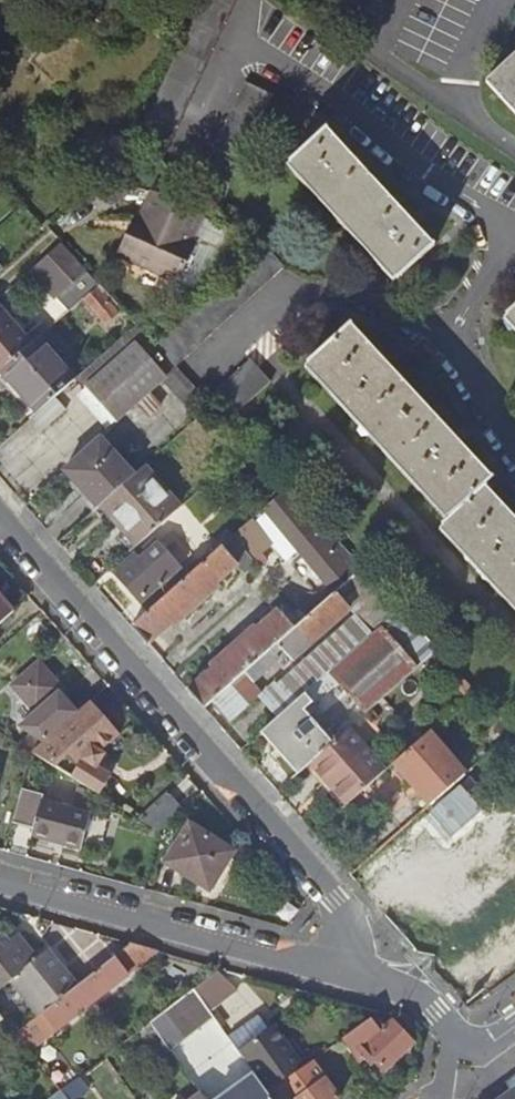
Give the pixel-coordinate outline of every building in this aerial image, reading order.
[(485,83),(514,115),(514,55),(485,83)] [(434,247),(325,129),(289,163),(397,280),(434,247)] [(148,192),(130,231),(139,235),(144,223),(141,222),(154,194),(148,192)] [(130,231),(119,257),(177,283),(195,244),(188,241),(200,215),(154,194),(141,222),(144,223),(139,235),(130,231)] [(87,271),(63,243),(33,270),(57,297),(87,271)] [(176,366),(177,367),(284,267),(263,245),(258,250),(156,345),(176,366)] [(138,325),(101,284),(84,299),(121,339),(138,325)] [(1,371),(32,344),(0,307),(0,372),(1,371)] [(506,315),(514,325),(514,307),(506,315)] [(121,339),(78,377),(117,421),(162,379),(176,366),(156,345),(138,325),(121,339)] [(350,325),(308,364),(451,518),(442,526),(514,604),(514,519),(485,487),(493,479),(350,325)] [(32,344),(1,371),(38,413),(76,380),(39,338),(32,344)] [(250,360),(206,400),(213,407),(227,422),(271,382),(250,360)] [(176,366),(162,379),(189,408),(203,396),(177,367),(176,366)] [(66,471),(99,507),(135,475),(103,438),(66,471)] [(135,475),(104,503),(121,522),(113,530),(132,552),(179,510),(142,469),(135,475)] [(267,512),(299,550),(319,532),(287,495),(267,512)] [(147,611),(131,626),(147,645),(238,564),(243,570),(254,562),(239,544),(259,526),(252,518),(187,575),(147,611)] [(299,550),(303,555),(324,538),(319,532),(299,550)] [(273,614),(187,690),(204,709),(212,701),(221,693),(354,574),(324,538),(303,555),(329,587),(320,593),(314,597),(289,620),(285,616),(290,612),(276,597),(266,607),(273,614)] [(138,601),(147,611),(187,575),(159,544),(155,547),(152,543),(140,553),(139,552),(117,571),(141,598),(138,601)] [(221,693),(212,701),(230,722),(261,696),(251,684),(279,660),(276,657),(282,652),(291,661),(351,609),(360,618),(343,634),(356,648),(389,620),(351,578),(221,693)] [(15,613),(0,596),(0,626),(15,613)] [(329,671),(367,714),(439,650),(401,609),(389,620),(356,648),(342,660),(329,671)] [(277,688),(292,704),(304,693),(329,671),(342,660),(327,643),(277,688)] [(40,747),(78,713),(59,693),(64,689),(40,663),(7,692),(30,719),(16,732),(40,747)] [(264,699),(279,716),(292,704),(277,688),(264,699)] [(109,689),(98,698),(121,727),(132,718),(109,689)] [(279,716),(260,732),(298,775),(306,768),(311,763),(334,744),(304,711),(313,703),(304,693),(292,704),(279,716)] [(97,794),(102,797),(113,778),(100,768),(95,765),(102,751),(118,737),(102,719),(105,716),(92,701),(78,713),(40,747),(33,754),(90,790),(97,794)] [(105,716),(102,719),(118,737),(121,734),(105,716)] [(334,744),(311,763),(347,804),(385,771),(348,730),(334,744)] [(394,763),(431,804),(465,775),(428,733),(394,763)] [(40,747),(27,739),(19,745),(33,754),(40,747)] [(107,754),(102,751),(95,765),(100,768),(107,754)] [(311,763),(306,768),(342,808),(347,804),(311,763)] [(23,790),(13,823),(33,829),(32,836),(50,841),(64,845),(80,850),(90,815),(42,801),(44,796),(23,790)] [(90,812),(95,794),(84,791),(79,808),(90,812)] [(191,825),(167,861),(210,889),(234,852),(191,825)] [(64,845),(50,841),(49,847),(62,851),(64,845)] [(11,981),(30,982),(51,1006),(51,1007),(77,986),(76,986),(47,950),(37,958),(19,935),(5,946),(0,941),(0,990),(11,981)] [(39,1015),(15,1034),(29,1051),(159,950),(132,942),(76,986),(77,986),(51,1007),(51,1006),(39,1015)] [(218,970),(194,989),(209,1010),(238,987),(218,970)] [(30,982),(11,981),(39,1015),(51,1006),(30,982)] [(150,1022),(162,1039),(169,1049),(214,1017),(213,1016),(211,1012),(209,1010),(194,989),(150,1022)] [(211,1012),(213,1016),(214,1017),(221,1026),(226,1023),(216,1008),(211,1012)] [(229,1036),(239,1049),(269,1029),(260,1015),(229,1036)] [(370,1020),(342,1039),(358,1061),(363,1057),(363,1055),(366,1052),(383,1068),(413,1041),(394,1020),(382,1030),(370,1020)] [(150,1022),(138,1031),(151,1048),(162,1039),(150,1022)] [(275,1025),(269,1029),(288,1054),(293,1050),(275,1025)] [(269,1029),(239,1049),(269,1092),(280,1083),(298,1071),(304,1066),(293,1050),(288,1054),(269,1029)] [(162,1039),(151,1048),(158,1057),(169,1049),(162,1039)] [(272,1098),(337,1098),(339,1098),(312,1060),(304,1066),(298,1071),(302,1078),(285,1090),(280,1083),(269,1092),(267,1093),(272,1098)] [(514,1069),(501,1079),(512,1094),(505,1098),(514,1098),(514,1071),(514,1069)] [(267,1093),(256,1076),(223,1098),(272,1098),(267,1093)] [(67,1098),(77,1098),(89,1090),(79,1077),(61,1090),(67,1098)] [(50,1098),(67,1098),(61,1090),(50,1098)]
